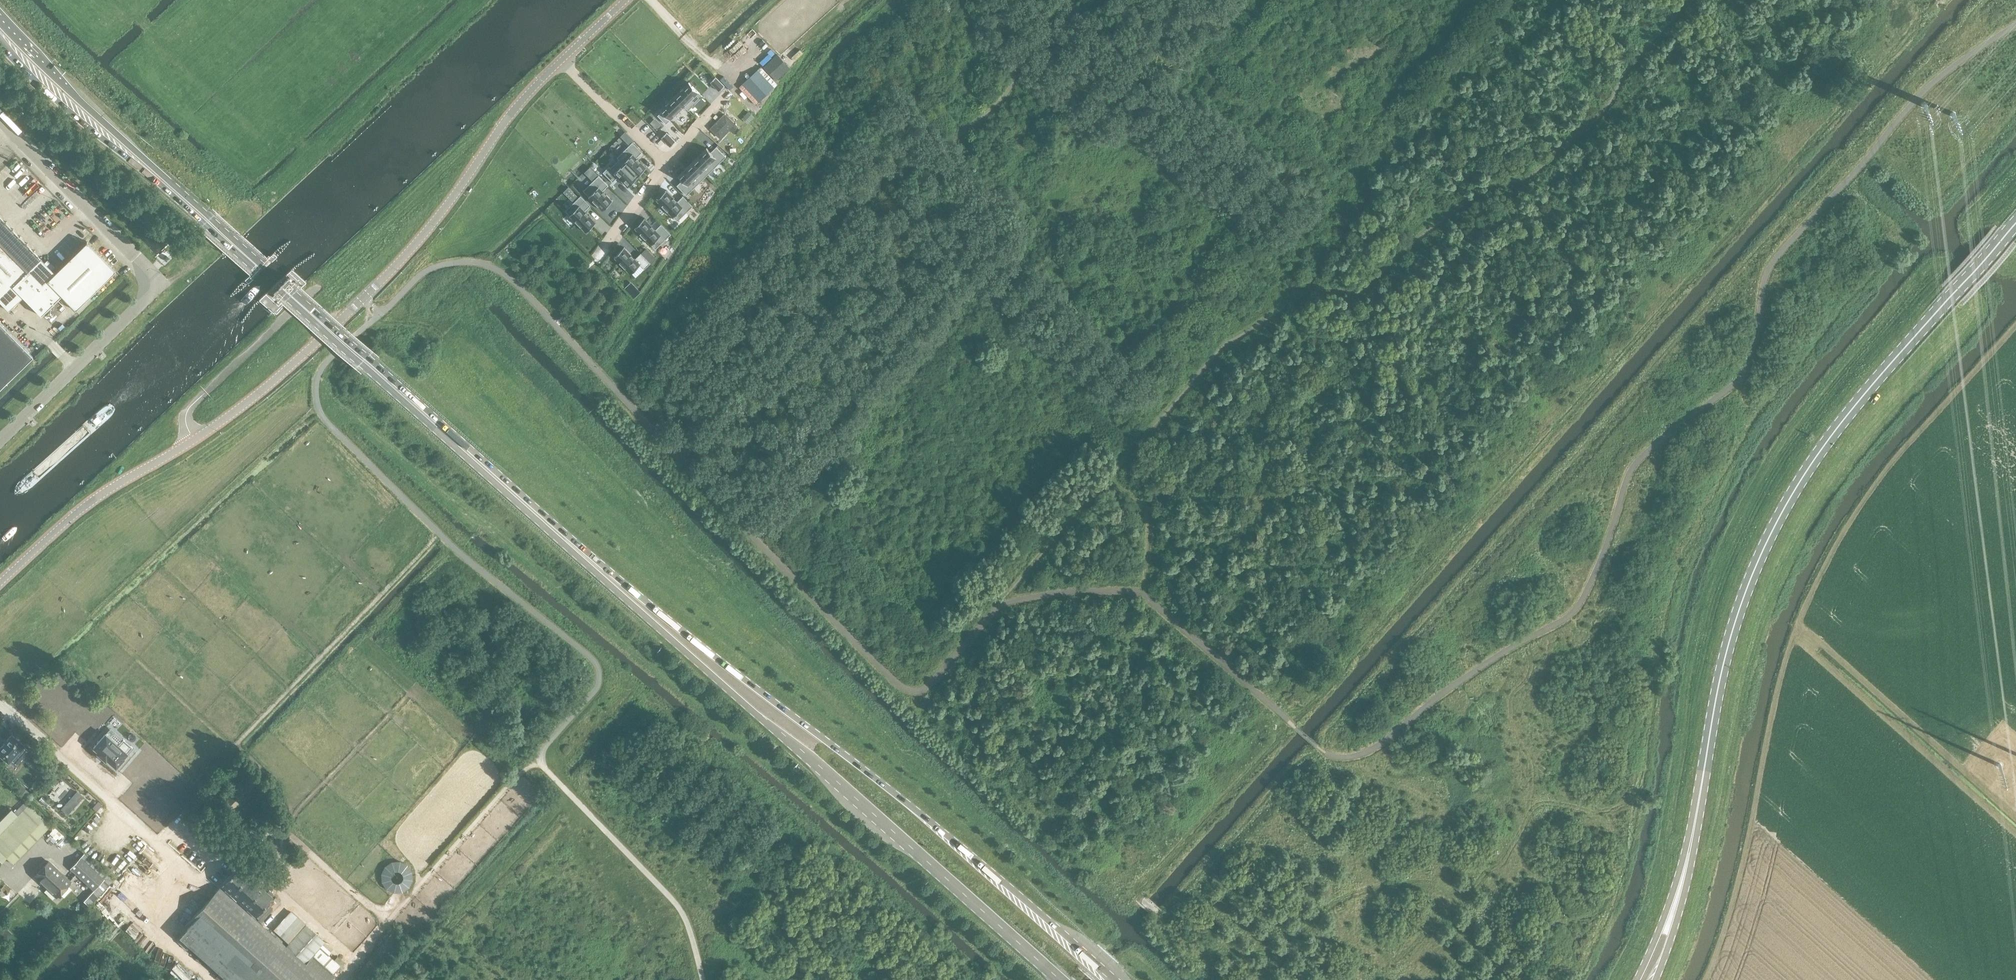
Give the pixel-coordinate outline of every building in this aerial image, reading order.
[(774,49),(760,61),(777,79),(790,67),(774,49)] [(774,87),(758,70),(743,83),(759,101),(774,87)] [(716,77),(710,82),(719,91),(724,86),(716,77)] [(689,82),(675,96),(689,110),(703,96),(689,82)] [(662,111),(658,115),(666,124),(684,106),(688,110),(689,110),(675,96),(660,110),(662,111)] [(733,133),(739,127),(725,113),(710,128),(721,139),(730,130),(733,133)] [(657,128),(663,123),(656,116),(651,121),(657,128)] [(667,132),(662,137),(670,146),(676,141),(667,132)] [(633,142),(618,157),(638,177),(639,176),(638,175),(647,167),(637,157),(642,152),(633,142)] [(707,147),(692,161),(706,176),(726,156),(716,146),(711,152),(707,147)] [(609,166),(603,172),(613,182),(618,177),(628,187),(638,177),(618,157),(617,157),(619,159),(611,167),(609,166)] [(682,180),(677,185),(687,195),(706,176),(692,161),(678,175),(682,180)] [(599,175),(583,190),(603,210),(613,201),(603,191),(609,185),(599,175)] [(573,201),(579,195),(568,185),(563,191),(573,201)] [(667,190),(656,199),(677,221),(693,206),(683,196),(678,201),(667,190)] [(581,195),(565,210),(586,232),(596,222),(585,211),(591,205),(581,195)] [(645,218),(635,228),(656,249),(671,234),(661,224),(656,229),(645,218)] [(115,271),(86,241),(54,273),(40,258),(27,271),(0,244),(0,303),(8,311),(22,297),(40,315),(60,296),(75,310),(115,271)] [(624,247),(614,257),(631,274),(640,265),(645,269),(651,263),(641,253),(635,258),(624,247)] [(273,252),(244,279),(248,283),(277,256),(273,252)] [(32,357),(0,324),(0,388),(32,357)] [(96,753),(105,760),(106,759),(115,767),(124,758),(123,757),(132,747),(123,738),(118,744),(105,733),(93,747),(98,751),(96,753)] [(24,744),(11,734),(0,747),(0,755),(8,762),(24,744)] [(77,789),(61,806),(67,812),(84,795),(77,789)] [(47,823),(22,801),(14,810),(17,813),(0,832),(0,851),(12,862),(47,823)] [(94,890),(104,878),(81,856),(70,867),(94,890)] [(381,862),(385,891),(412,887),(409,858),(381,862)] [(49,859),(33,876),(56,897),(72,881),(49,859)] [(228,979),(330,979),(346,962),(304,924),(284,946),(252,917),(271,895),(238,865),(183,926),(186,929),(179,936),(228,979)] [(158,934),(162,930),(148,918),(144,922),(158,934)]
